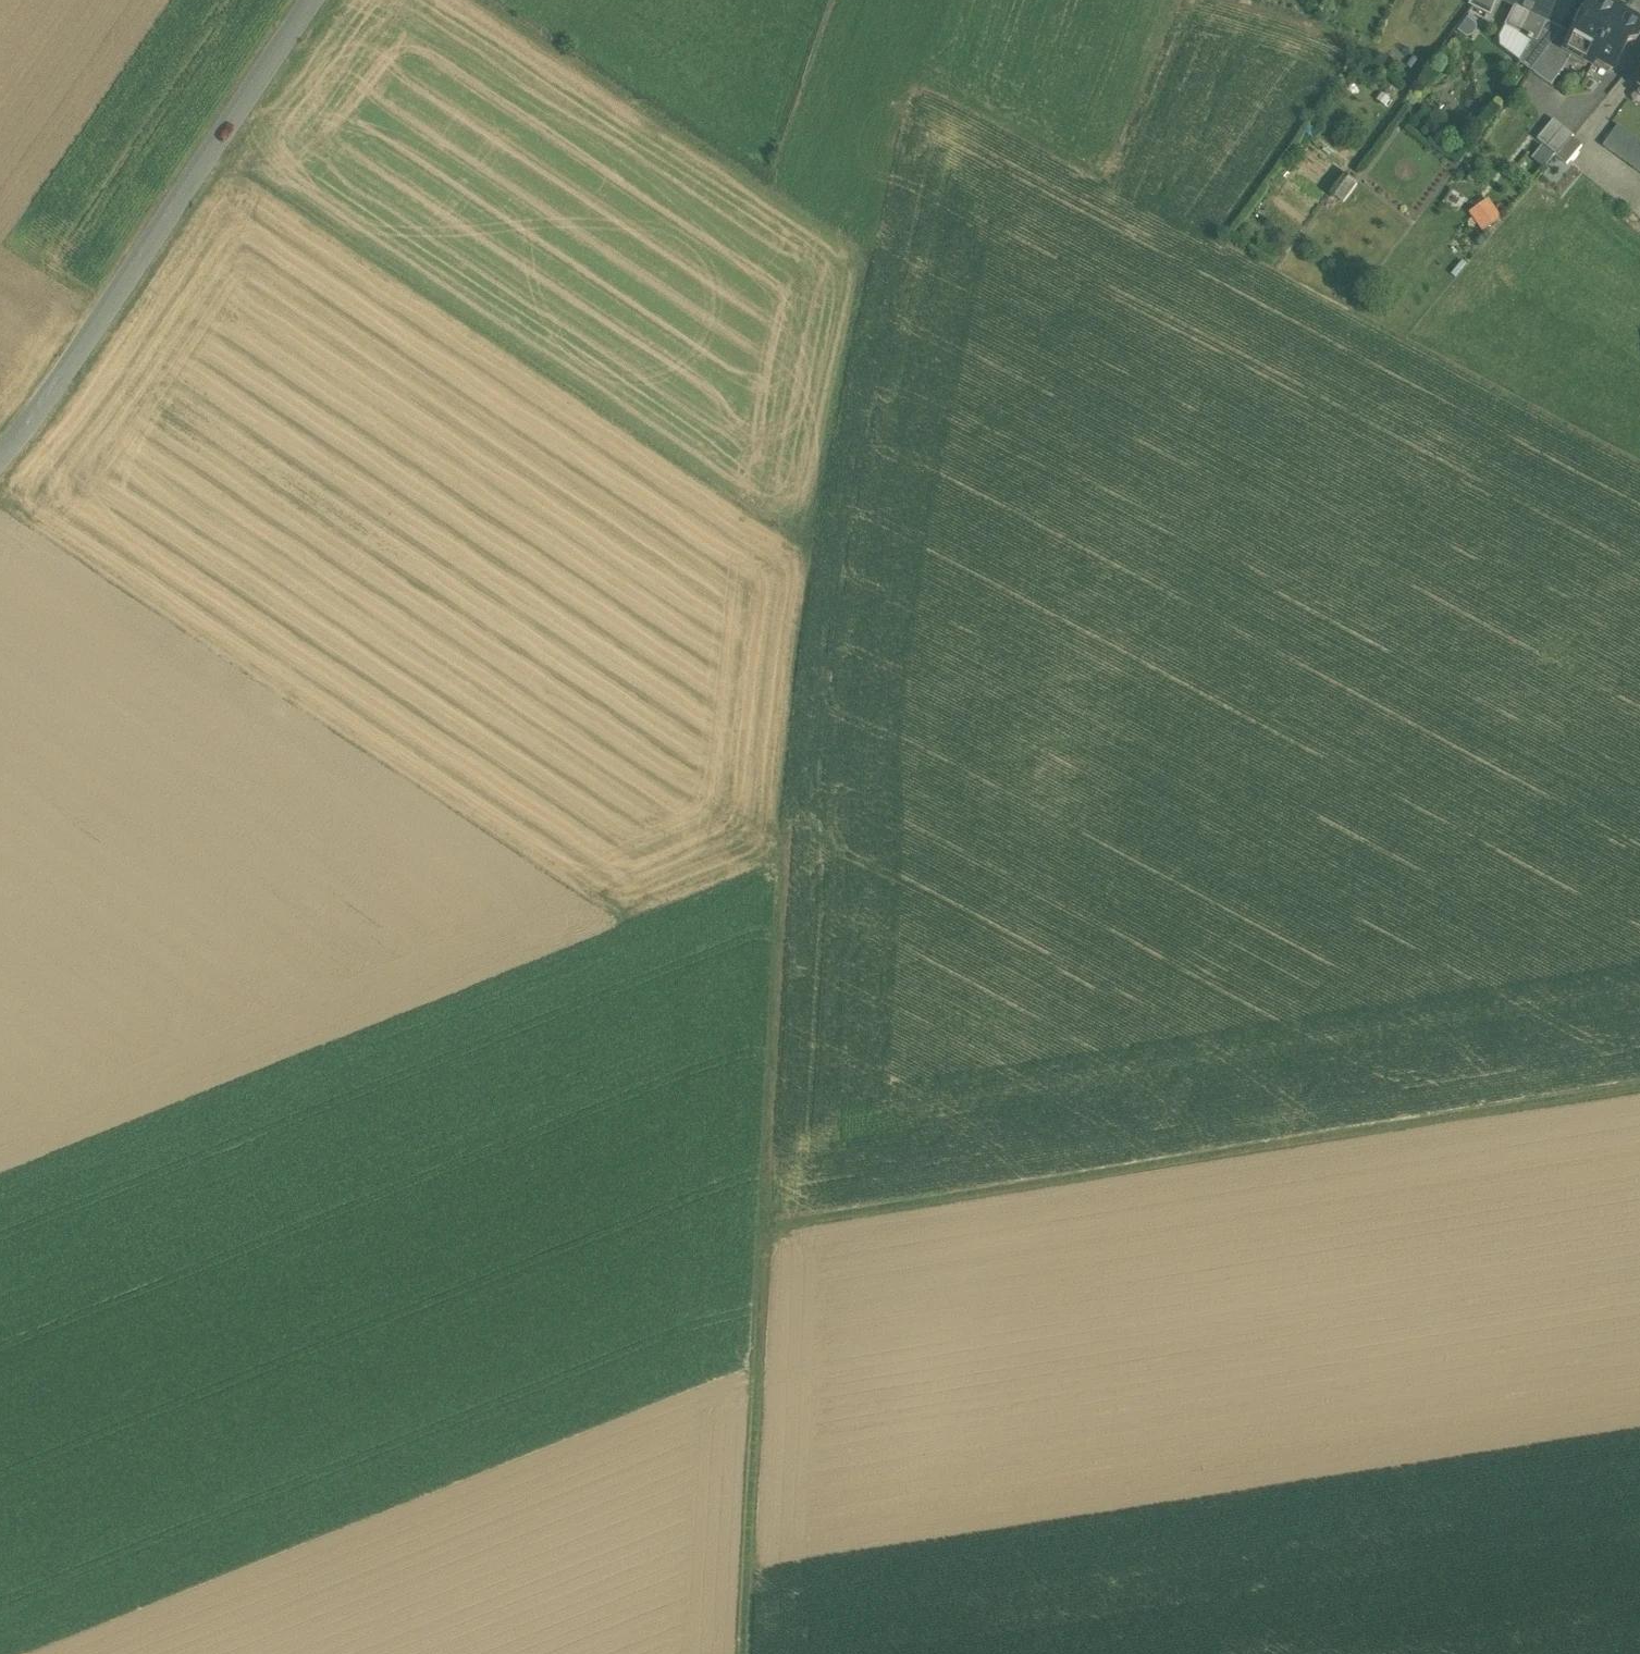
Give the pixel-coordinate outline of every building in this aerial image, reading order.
[(1470,3),(1488,12),(1494,0),(1472,0),(1470,3)] [(1546,20),(1556,0),(1506,0),(1546,20)] [(1623,13),(1624,11),(1604,0),(1592,0),(1573,36),(1565,51),(1572,55),(1594,66),(1597,61),(1623,13)] [(1597,61),(1614,70),(1627,45),(1636,43),(1639,35),(1639,24),(1639,22),(1623,13),(1597,61)] [(1550,24),(1537,42),(1546,49),(1559,31),(1550,24)] [(1562,29),(1530,71),(1551,86),(1565,68),(1572,55),(1565,51),(1573,36),(1562,29)] [(1556,157),(1574,136),(1554,120),(1537,141),(1556,157)] [(1639,172),(1639,142),(1618,126),(1604,146),(1639,172)] [(1583,145),(1574,136),(1556,157),(1566,165),(1583,145)] [(1467,211),(1481,231),(1501,217),(1487,197),(1467,211)]
